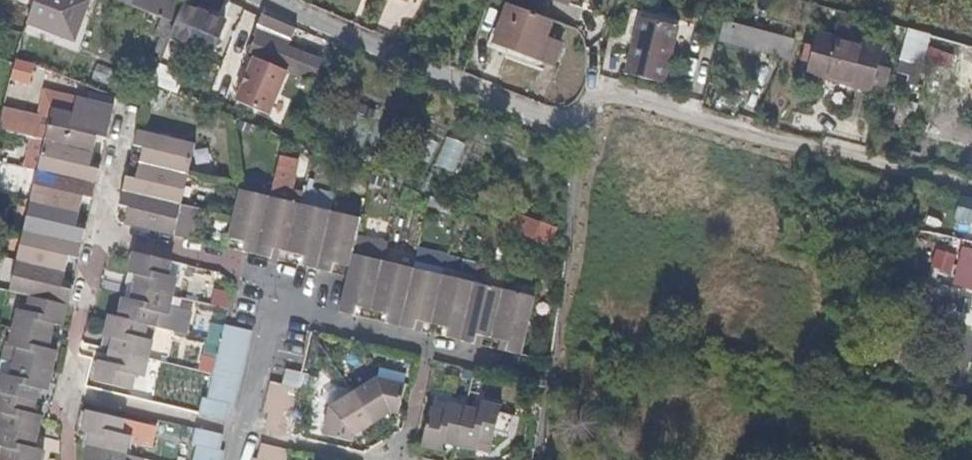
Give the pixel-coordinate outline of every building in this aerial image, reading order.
[(27,21),(75,38),(89,0),(35,0),(27,21)] [(175,21),(183,3),(175,0),(124,0),(175,21)] [(546,38),(552,18),(528,10),(506,2),(493,43),(553,62),(560,42),(546,38)] [(183,7),(169,41),(200,52),(205,40),(216,44),(223,24),(183,7)] [(682,20),(639,10),(624,72),(667,82),(682,20)] [(321,59),(288,45),(290,40),(292,41),(298,27),(263,13),(257,26),(261,28),(253,49),(315,74),(321,59)] [(799,40),(729,21),(724,39),(794,58),(799,40)] [(933,34),(907,28),(900,60),(926,66),(933,34)] [(803,73),(883,96),(890,71),(859,62),(864,45),(815,32),(803,73)] [(239,104),(270,117),(290,69),(259,56),(239,104)] [(7,79),(28,82),(31,60),(10,57),(7,79)] [(153,84),(178,94),(186,72),(161,63),(153,84)] [(74,113),(77,100),(47,92),(41,119),(37,138),(44,139),(51,108),(74,113)] [(77,100),(74,113),(112,122),(115,106),(77,98),(77,100)] [(51,108),(44,139),(94,151),(97,142),(98,136),(108,138),(112,122),(74,113),(51,108)] [(37,138),(41,119),(5,111),(1,130),(37,138)] [(197,142),(140,128),(136,142),(146,145),(144,152),(142,161),(190,173),(197,142)] [(446,135),(434,165),(453,173),(465,143),(446,135)] [(430,164),(438,141),(425,137),(417,159),(430,164)] [(94,151),(44,139),(37,169),(97,183),(101,170),(91,167),(93,159),(94,151)] [(271,193),(292,197),(301,160),(280,155),(271,193)] [(126,189),(183,203),(190,173),(142,161),(141,167),(138,176),(129,174),(126,189)] [(0,165),(0,185),(11,188),(17,166),(1,162),(0,165)] [(37,169),(31,198),(81,210),(83,203),(84,196),(94,197),(97,183),(37,169)] [(242,188),(230,236),(237,238),(245,240),(243,250),(258,254),(273,195),(242,188)] [(131,210),(128,222),(176,233),(183,203),(126,189),(122,203),(132,206),(131,210)] [(273,195),(258,254),(273,257),(276,248),(279,249),(290,251),(302,203),(273,195)] [(81,210),(31,198),(24,229),(84,242),(87,228),(77,226),(79,217),(81,210)] [(318,268),(331,210),(302,203),(290,251),(298,253),(306,255),(304,265),(318,268)] [(971,224),(971,209),(957,205),(954,219),(971,224)] [(353,253),(362,218),(331,210),(318,268),(332,272),(335,262),(339,263),(350,266),(353,253)] [(516,232),(553,245),(559,227),(523,214),(516,232)] [(80,257),(84,242),(24,229),(18,259),(67,270),(69,263),(70,255),(80,257)] [(961,245),(953,285),(971,290),(971,248),(961,245)] [(163,256),(126,247),(121,268),(131,271),(129,277),(128,283),(164,292),(168,273),(160,271),(163,256)] [(956,254),(935,248),(929,267),(950,273),(956,254)] [(374,309),(385,260),(353,253),(350,266),(348,276),(340,311),(357,315),(359,306),(363,306),(374,309)] [(69,306),(73,290),(63,288),(65,278),(67,270),(18,259),(11,290),(30,295),(69,306)] [(402,325),(415,267),(385,260),(374,309),(384,311),(389,312),(387,322),(402,325)] [(434,323),(445,274),(415,267),(402,325),(417,329),(419,320),(422,320),(434,323)] [(461,339),(474,281),(445,274),(434,323),(445,325),(449,326),(447,336),(461,339)] [(493,337),(505,288),(474,281),(461,339),(476,343),(478,333),(482,334),(493,337)] [(164,292),(128,283),(126,289),(125,294),(116,292),(111,311),(122,313),(122,315),(148,321),(151,307),(160,309),(164,292)] [(971,321),(971,292),(921,286),(918,315),(971,321)] [(535,295),(505,288),(493,337),(503,339),(509,341),(507,350),(522,353),(535,295)] [(64,324),(69,306),(30,295),(27,308),(17,306),(12,326),(51,335),(53,329),(54,323),(64,324)] [(122,313),(111,311),(106,331),(115,334),(114,340),(112,347),(148,356),(152,337),(144,335),(148,321),(122,315),(122,313)] [(252,328),(225,321),(222,337),(248,344),(252,328)] [(51,335),(12,326),(7,344),(17,346),(14,360),(52,369),(57,350),(48,347),(50,341),(51,335)] [(248,344),(222,337),(221,340),(218,353),(245,359),(248,344)] [(148,356),(112,347),(110,354),(109,361),(101,359),(96,378),(132,387),(135,373),(143,375),(148,356)] [(245,359),(218,353),(215,369),(241,374),(245,359)] [(14,360),(11,375),(2,373),(0,380),(0,391),(37,400),(38,394),(40,388),(47,389),(52,369),(14,360)] [(212,382),(238,388),(241,374),(215,369),(214,372),(212,382)] [(354,391),(373,421),(387,412),(389,411),(398,413),(404,384),(375,377),(354,391)] [(299,388),(271,381),(268,397),(295,404),(299,388)] [(212,382),(209,396),(208,397),(230,402),(234,403),(238,388),(212,382)] [(0,391),(0,411),(3,412),(0,424),(0,427),(38,436),(43,414),(34,412),(35,406),(37,400),(0,391)] [(358,431),(373,421),(354,391),(330,407),(324,434),(352,441),(355,433),(358,431)] [(203,394),(199,410),(227,416),(230,402),(208,397),(209,396),(203,394)] [(270,413),(292,418),(295,404),(268,397),(264,411),(270,413)] [(479,411),(465,408),(456,445),(476,450),(478,442),(485,443),(491,445),(501,407),(481,401),(479,411)] [(456,445),(465,408),(446,403),(444,412),(430,409),(420,446),(441,451),(444,442),(450,444),(456,445)] [(91,438),(89,444),(126,452),(130,434),(121,432),(124,417),(89,409),(84,429),(92,432),(91,438)] [(297,420),(292,418),(270,413),(266,427),(293,435),(297,420)] [(220,446),(223,431),(195,425),(191,440),(197,442),(198,441),(220,446)] [(0,427),(0,447),(5,448),(2,459),(43,459),(45,449),(35,447),(36,441),(38,436),(0,427)] [(220,446),(198,441),(197,442),(194,456),(211,459),(221,459),(224,447),(220,446)] [(290,449),(263,442),(259,457),(272,459),(288,459),(290,449)] [(89,444),(85,459),(124,459),(126,452),(89,444)]
